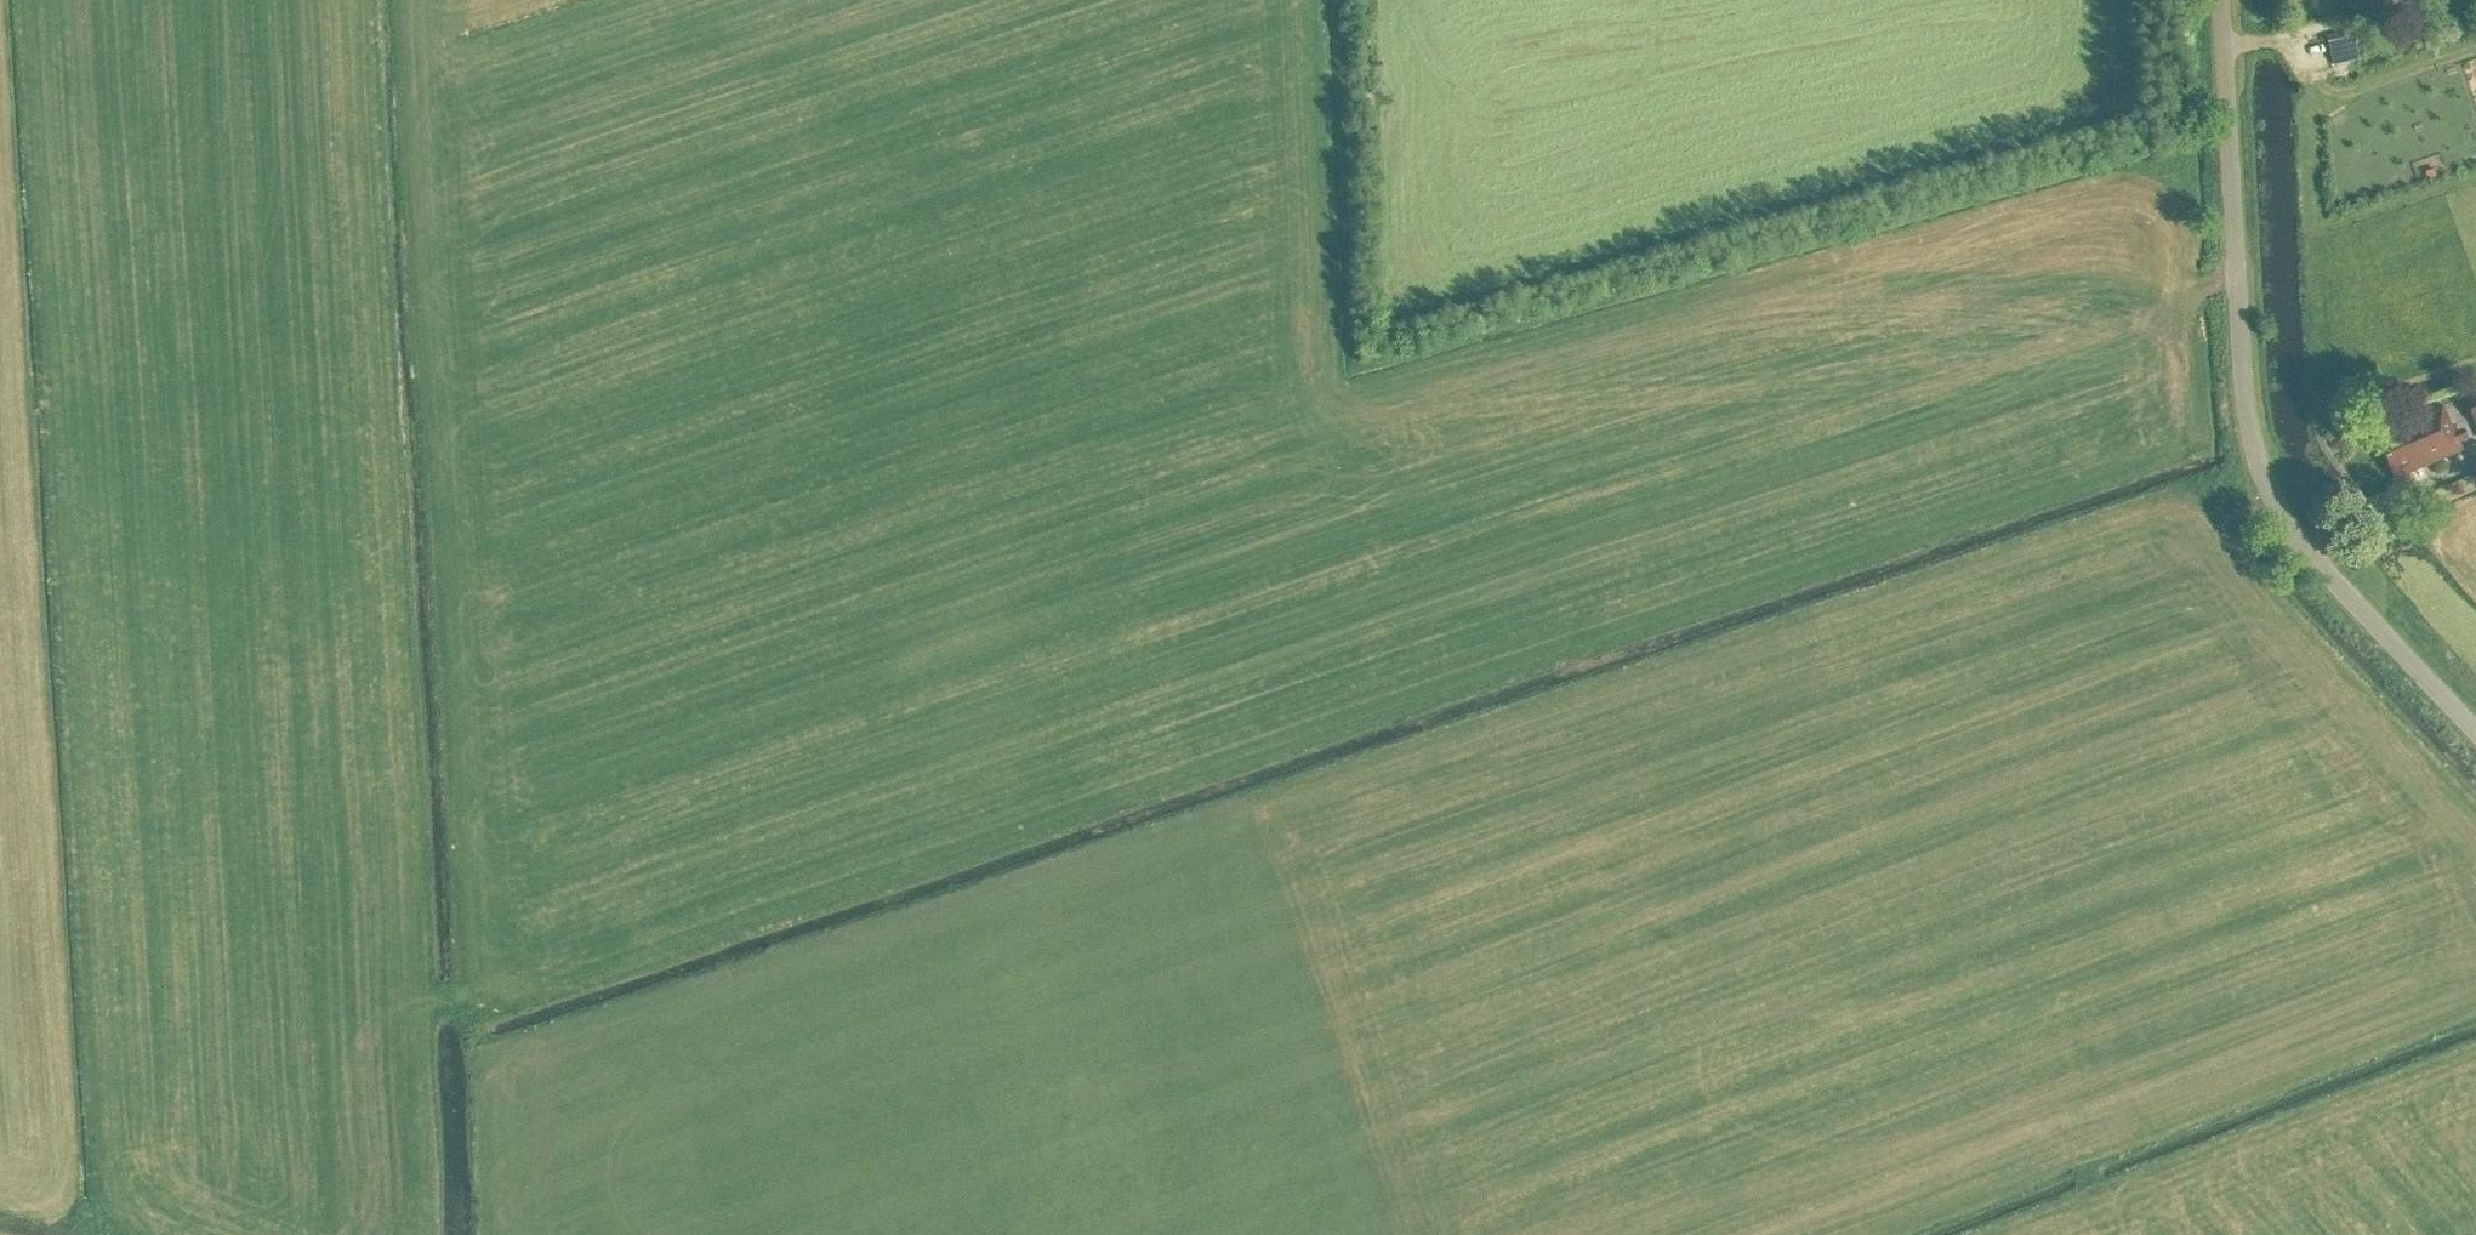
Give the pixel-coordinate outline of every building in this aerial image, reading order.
[(2462,397),(2474,425),(2475,425),(2475,391),(2462,397)] [(2463,431),(2454,434),(2443,407),(2377,435),(2396,479),(2462,451),(2459,443),(2467,440),(2463,431)]
